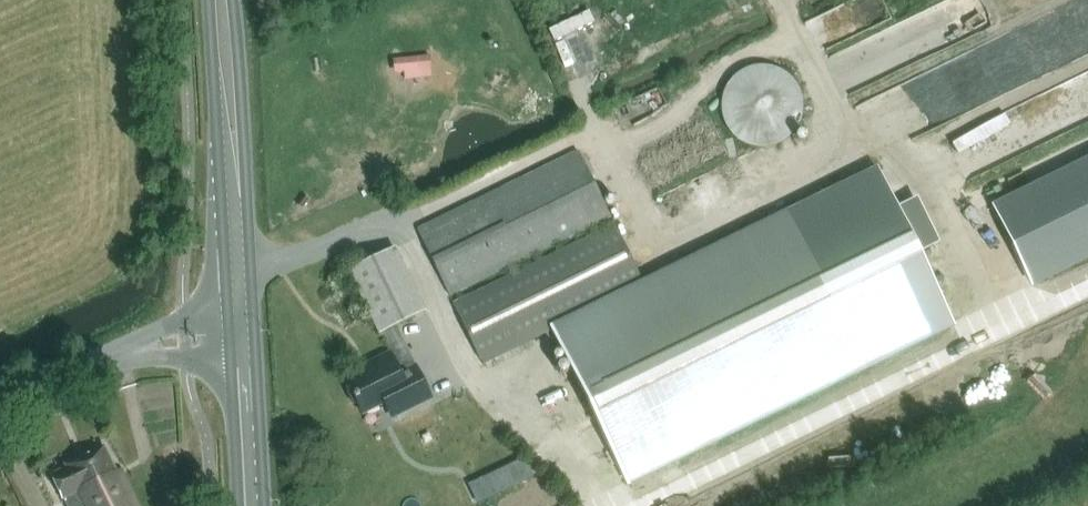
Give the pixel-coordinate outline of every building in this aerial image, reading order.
[(555,41),(595,23),(590,11),(549,29),(555,41)] [(417,57),(393,59),(394,73),(405,72),(405,80),(419,79),(417,57)] [(800,123),(802,117),(803,111),(803,105),(802,99),(801,93),(798,87),(795,82),(791,78),(786,74),(781,70),(775,68),(770,66),(763,66),(757,66),(751,67),(746,69),(737,74),(733,78),(728,83),(725,89),(723,95),(721,101),(721,107),(721,113),(723,119),(725,125),(729,131),(733,135),(738,139),(743,143),(748,145),(754,147),(760,148),(767,147),(773,146),(778,144),(784,141),(789,138),(793,133),(797,129),(800,123)] [(1023,272),(1087,240),(1087,142),(984,193),(1023,272)] [(511,275),(453,303),(483,365),(552,330),(626,483),(950,323),(875,172),(643,286),(614,224),(521,270),(517,263),(611,217),(577,151),(417,229),(449,296),(507,267),(511,275)] [(379,334),(427,311),(395,247),(348,270),(379,334)] [(397,416),(431,399),(414,365),(399,373),(390,354),(370,363),(372,369),(346,381),(362,414),(384,403),(389,413),(392,416),(397,416)] [(68,505),(139,505),(121,469),(116,471),(104,446),(65,465),(66,468),(51,476),(62,499),(64,498),(68,505)] [(523,461),(491,477),(499,492),(531,477),(523,461)]
